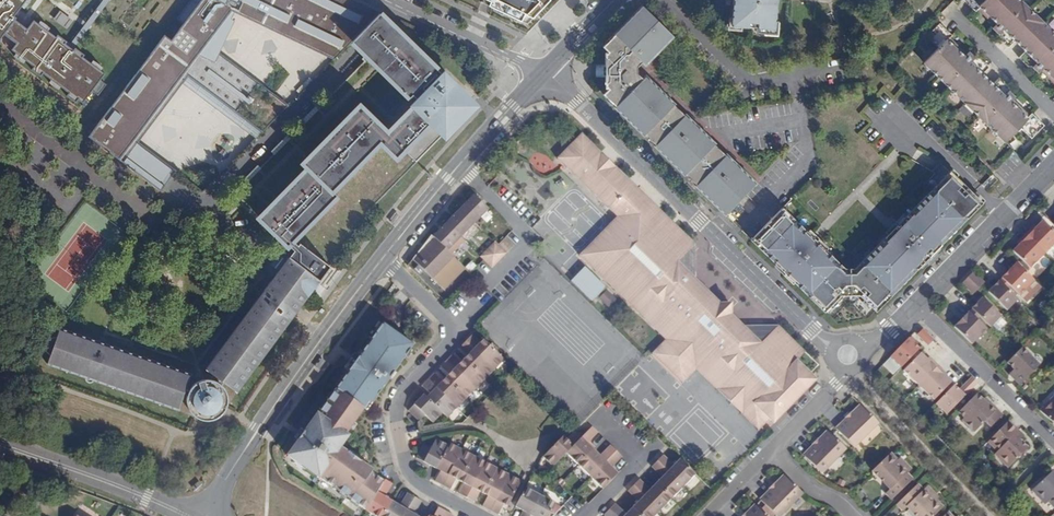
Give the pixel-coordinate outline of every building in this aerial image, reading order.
[(3,35),(14,20),(16,18),(14,16),(21,7),(23,9),(27,5),(30,0),(0,0),(0,39),(3,35)] [(109,0),(102,0),(69,44),(74,47),(85,32),(92,23),(109,0)] [(177,19),(184,24),(171,41),(164,36),(89,137),(160,191),(175,174),(175,171),(134,140),(179,80),(185,73),(263,131),(275,119),(288,105),(259,83),(257,86),(216,55),(218,53),(236,21),(233,20),(236,13),(334,59),(352,41),(379,13),(382,10),(360,0),(191,0),(177,19)] [(490,1),(528,19),(547,0),(490,0),(490,1)] [(732,26),(748,27),(748,23),(757,24),(757,30),(773,31),(776,0),(734,0),(732,26)] [(975,12),(980,7),(996,23),(992,28),(998,34),(999,34),(999,38),(1008,47),(1014,40),(1025,51),(1018,57),(1028,66),(1032,66),(1038,73),(1043,68),(1053,79),(1053,33),(1020,0),(963,0),(975,12)] [(634,126),(636,128),(643,135),(644,134),(655,145),(654,146),(684,175),(685,174),(696,185),(695,185),(724,214),(755,184),(725,155),(724,156),(713,145),(714,144),(684,115),(683,116),(673,105),(645,77),(641,80),(637,76),(636,65),(640,60),(644,64),(673,35),(642,5),(614,34),(615,35),(603,47),(608,52),(607,54),(605,54),(605,59),(604,59),(604,65),(604,76),(604,82),(605,82),(605,87),(607,87),(609,89),(603,94),(615,106),(615,107),(634,126)] [(258,218),(286,246),(287,245),(294,250),(289,257),(320,280),(328,287),(430,148),(472,105),(393,27),(386,19),(379,13),(352,41),(359,48),(366,55),(363,58),(365,61),(319,107),(317,105),(301,121),(303,123),(289,138),(287,136),(271,151),(273,154),(259,168),(257,166),(241,182),(243,184),(234,194),(258,218)] [(15,44),(27,29),(14,20),(3,35),(15,44)] [(105,74),(100,70),(102,68),(98,64),(92,60),(91,63),(82,57),(84,55),(74,47),(69,44),(57,35),(55,37),(47,31),(49,28),(45,24),(40,21),(38,24),(33,21),(27,29),(15,44),(11,51),(15,54),(13,57),(18,60),(23,64),(25,61),(33,67),(31,70),(40,77),(42,74),(51,80),(49,83),(54,87),(58,90),(60,87),(68,94),(66,96),(75,103),(78,100),(82,104),(91,91),(100,80),(105,74)] [(989,67),(979,58),(975,59),(975,58),(968,52),(964,56),(947,40),(952,36),(939,23),(927,36),(938,48),(923,63),(1005,142),(1020,127),(1031,138),(1044,125),(1032,113),(1027,117),(1010,101),(1015,97),(1009,90),(1008,91),(1008,90),(1008,87),(1008,86),(999,77),(992,83),(982,74),(989,67)] [(218,53),(216,55),(257,86),(259,83),(218,53)] [(185,73),(179,80),(256,138),(263,131),(185,73)] [(98,96),(106,85),(100,80),(91,91),(98,96)] [(774,424),(817,380),(813,376),(797,361),(805,352),(789,337),(778,326),(761,344),(732,315),(732,306),(729,303),(720,303),(677,262),(695,245),(635,186),(634,187),(632,185),(633,184),(582,134),(560,156),(565,160),(562,163),(579,179),(582,176),(593,187),(590,190),(605,205),(609,201),(612,203),(608,208),(617,217),(609,226),(615,232),(612,235),(618,241),(613,247),(608,243),(591,260),(609,278),(611,275),(621,285),(619,287),(641,309),(638,312),(664,338),(667,335),(669,336),(655,351),(668,363),(674,357),(679,361),(673,368),(686,381),(700,366),(702,368),(699,372),(712,384),(715,381),(720,386),(716,389),(743,415),(756,403),(761,407),(754,414),(757,417),(762,412),(774,424)] [(782,214),(779,211),(753,237),(756,241),(754,243),(760,249),(762,247),(779,263),(777,266),(796,284),(798,281),(812,295),(810,297),(823,311),(839,295),(860,295),(877,311),(877,310),(890,297),(887,295),(919,262),(922,264),(927,259),(920,252),(924,248),(931,255),(940,246),(937,244),(966,214),(968,217),(979,206),(976,204),(979,201),(950,172),(937,186),(939,189),(911,218),(908,215),(887,238),(889,240),(861,269),(858,267),(854,271),(845,271),(841,267),(839,269),(824,255),(827,253),(808,235),(806,237),(789,220),(791,218),(785,212),(782,214)] [(579,179),(590,190),(593,187),(582,176),(579,179)] [(937,186),(908,215),(911,218),(939,189),(937,186)] [(474,195),(433,237),(447,251),(488,209),(474,195)] [(937,244),(940,246),(968,217),(966,214),(937,244)] [(808,235),(791,218),(789,220),(806,237),(808,235)] [(1029,238),(1047,255),(1053,248),(1053,233),(1044,223),(1029,238)] [(579,256),(638,312),(641,309),(619,287),(621,285),(611,275),(609,278),(591,260),(608,243),(613,247),(618,241),(612,235),(615,232),(609,226),(579,256)] [(432,236),(412,259),(444,291),(466,269),(447,251),(433,237),(432,236)] [(498,245),(507,253),(513,247),(505,238),(498,245)] [(887,238),(858,267),(861,269),(889,240),(887,238)] [(1047,255),(1029,238),(1015,253),(1032,271),(1047,255)] [(492,268),(507,253),(498,245),(495,242),(480,257),(492,268)] [(762,247),(760,249),(777,266),(779,263),(762,247)] [(924,248),(920,252),(927,259),(927,258),(931,255),(924,248)] [(841,267),(827,253),(824,255),(839,269),(841,267)] [(320,280),(289,257),(268,284),(298,306),(320,280)] [(890,297),(891,296),(922,264),(919,262),(887,295),(890,297)] [(1034,280),(1016,263),(1001,278),(1010,287),(1019,295),(1034,280)] [(584,264),(570,279),(592,299),(605,285),(584,264)] [(975,274),(973,272),(970,276),(967,278),(978,289),(984,283),(975,274)] [(978,289),(967,278),(964,282),(962,284),(964,286),(973,295),(978,289)] [(1001,278),(999,281),(1007,290),(1010,287),(1001,278)] [(798,281),(796,284),(810,297),(812,295),(798,281)] [(1007,290),(999,281),(988,292),(1007,311),(1017,300),(1007,290)] [(184,409),(186,412),(186,413),(187,414),(190,418),(195,421),(200,422),(206,423),(212,421),(218,417),(222,413),(224,408),(224,405),(224,401),(224,397),(223,393),(218,387),(217,386),(212,383),(215,380),(234,394),(298,306),(268,284),(203,371),(210,377),(207,382),(202,381),(195,383),(190,387),(186,393),(182,392),(188,376),(56,330),(44,366),(175,412),(181,397),(184,398),(184,406),(184,409)] [(606,289),(598,297),(607,305),(615,298),(606,289)] [(982,298),(971,309),(980,317),(990,327),(1001,317),(982,298)] [(969,312),(977,321),(980,317),(971,309),(969,312)] [(954,327),(971,344),(986,329),(977,321),(969,312),(954,327)] [(340,449),(348,437),(345,435),(362,411),(370,401),(372,403),(413,346),(383,324),(358,358),(348,372),(316,414),(315,414),(303,431),(297,440),(290,450),(292,451),(293,459),(292,461),(318,479),(319,478),(367,511),(384,482),(371,473),(373,471),(360,463),(348,454),(340,449)] [(924,331),(923,330),(917,335),(925,343),(928,346),(932,342),(934,340),(924,331)] [(466,342),(494,370),(504,360),(488,344),(485,348),(480,343),(472,335),(466,342)] [(908,338),(890,357),(901,368),(910,359),(918,350),(919,349),(908,338)] [(469,364),(485,379),(494,370),(466,342),(460,348),(468,356),(472,360),(469,364)] [(1016,353),(1006,363),(1013,370),(1017,373),(1012,378),(1019,386),(1040,365),(1022,348),(1016,353)] [(918,350),(910,359),(912,362),(921,353),(918,350)] [(683,384),(686,381),(673,368),(679,361),(674,357),(668,363),(655,351),(652,354),(668,369),(683,384)] [(904,371),(919,385),(936,368),(921,353),(912,362),(904,371)] [(358,358),(353,354),(343,368),(348,372),(358,358)] [(447,361),(476,389),(485,379),(469,364),(466,367),(461,363),(453,355),(447,361)] [(450,383),(466,399),(476,389),(447,361),(441,367),(449,375),(454,380),(450,383)] [(936,368),(919,385),(934,400),(943,391),(951,383),(936,368)] [(1017,373),(1013,370),(1008,375),(1012,378),(1017,373)] [(428,380),(457,408),(466,399),(450,383),(447,387),(443,382),(434,374),(428,380)] [(968,393),(978,383),(975,380),(972,377),(962,387),(968,393)] [(442,413),(447,418),(457,408),(428,380),(422,387),(430,394),(435,399),(431,402),(442,413)] [(712,384),(716,389),(720,386),(715,381),(712,384)] [(951,383),(943,391),(946,394),(954,385),(951,383)] [(946,394),(936,404),(947,415),(965,396),(954,385),(946,394)] [(1037,408),(1053,425),(1053,389),(1049,393),(1051,395),(1037,408)] [(977,393),(958,413),(964,418),(961,421),(974,433),(985,422),(991,427),(1003,415),(996,409),(991,404),(988,400),(986,402),(977,393)] [(427,398),(424,395),(408,411),(419,421),(425,415),(433,423),(442,413),(431,402),(427,398)] [(372,403),(370,401),(363,410),(366,412),(372,403)] [(754,421),(757,417),(754,414),(761,407),(756,403),(743,415),(758,430),(761,428),(754,421)] [(853,447),(878,423),(861,405),(851,415),(852,415),(847,419),(836,429),(853,447)] [(578,416),(580,418),(587,410),(585,409),(578,416)] [(1014,435),(1019,430),(1009,421),(989,441),(999,450),(997,452),(994,455),(1008,468),(1028,448),(1020,440),(1014,435)] [(566,453),(579,465),(594,450),(587,444),(598,433),(592,427),(581,438),(566,453)] [(297,440),(303,431),(299,428),(293,437),(297,440)] [(1024,436),(1019,430),(1014,435),(1020,440),(1024,436)] [(845,449),(828,431),(819,441),(815,446),(814,445),(804,456),(821,473),(845,449)] [(543,457),(553,467),(566,453),(581,438),(575,432),(567,440),(562,444),(559,441),(543,457)] [(423,445),(416,458),(436,469),(439,463),(448,446),(436,440),(431,449),(423,445)] [(989,441),(987,443),(997,452),(999,450),(989,441)] [(440,471),(435,481),(443,485),(461,450),(450,443),(448,446),(439,463),(443,465),(440,471)] [(594,450),(579,465),(591,477),(616,451),(610,445),(600,456),(594,450)] [(461,450),(443,485),(450,490),(456,479),(459,474),(463,476),(473,456),(461,450)] [(362,460),(349,451),(348,454),(360,463),(362,460)] [(616,451),(591,477),(603,489),(618,474),(611,467),(622,457),(616,451)] [(674,466),(663,455),(657,461),(683,487),(695,474),(680,459),(674,466)] [(891,501),(911,481),(906,475),(907,473),(896,462),(889,455),(871,472),(889,490),(885,494),(891,501)] [(485,462),(473,456),(463,476),(467,478),(464,484),(459,494),(466,498),(485,462)] [(896,462),(907,473),(910,470),(899,459),(896,462)] [(683,487),(657,461),(652,467),(662,477),(656,484),(672,499),(683,487)] [(485,462),(466,498),(474,502),(480,492),(482,486),(487,489),(497,469),(485,462)] [(509,475),(497,469),(487,489),(491,491),(488,496),(482,506),(490,510),(509,475)] [(1053,471),(1033,491),(1046,505),(1049,502),(1051,500),(1053,504),(1053,472),(1053,471)] [(509,475),(490,510),(498,515),(503,505),(506,499),(511,501),(521,482),(509,475)] [(802,493),(784,476),(775,485),(776,486),(771,490),(760,500),(777,515),(780,515),(802,493)] [(385,480),(384,482),(367,511),(375,515),(383,515),(392,501),(384,497),(392,484),(385,480)] [(672,499),(656,484),(650,490),(639,480),(633,486),(660,511),(672,499)] [(640,515),(654,515),(660,511),(633,486),(628,491),(639,502),(632,508),(640,515)] [(916,486),(896,506),(902,512),(906,507),(914,515),(934,515),(942,509),(935,501),(924,490),(922,492),(916,486)] [(927,487),(924,490),(935,501),(938,499),(927,487)] [(540,496),(525,488),(515,507),(523,511),(521,515),(530,515),(540,496)] [(392,501),(383,515),(403,515),(415,497),(408,493),(400,506),(392,501)] [(556,504),(540,496),(530,515),(549,515),(556,504)] [(403,515),(416,515),(414,514),(421,501),(415,497),(403,515)] [(616,515),(640,515),(632,508),(626,515),(615,504),(610,510),(616,515)] [(756,505),(746,515),(747,515),(746,515),(767,515),(756,505)] [(438,508),(434,515),(444,515),(446,512),(438,508)]
